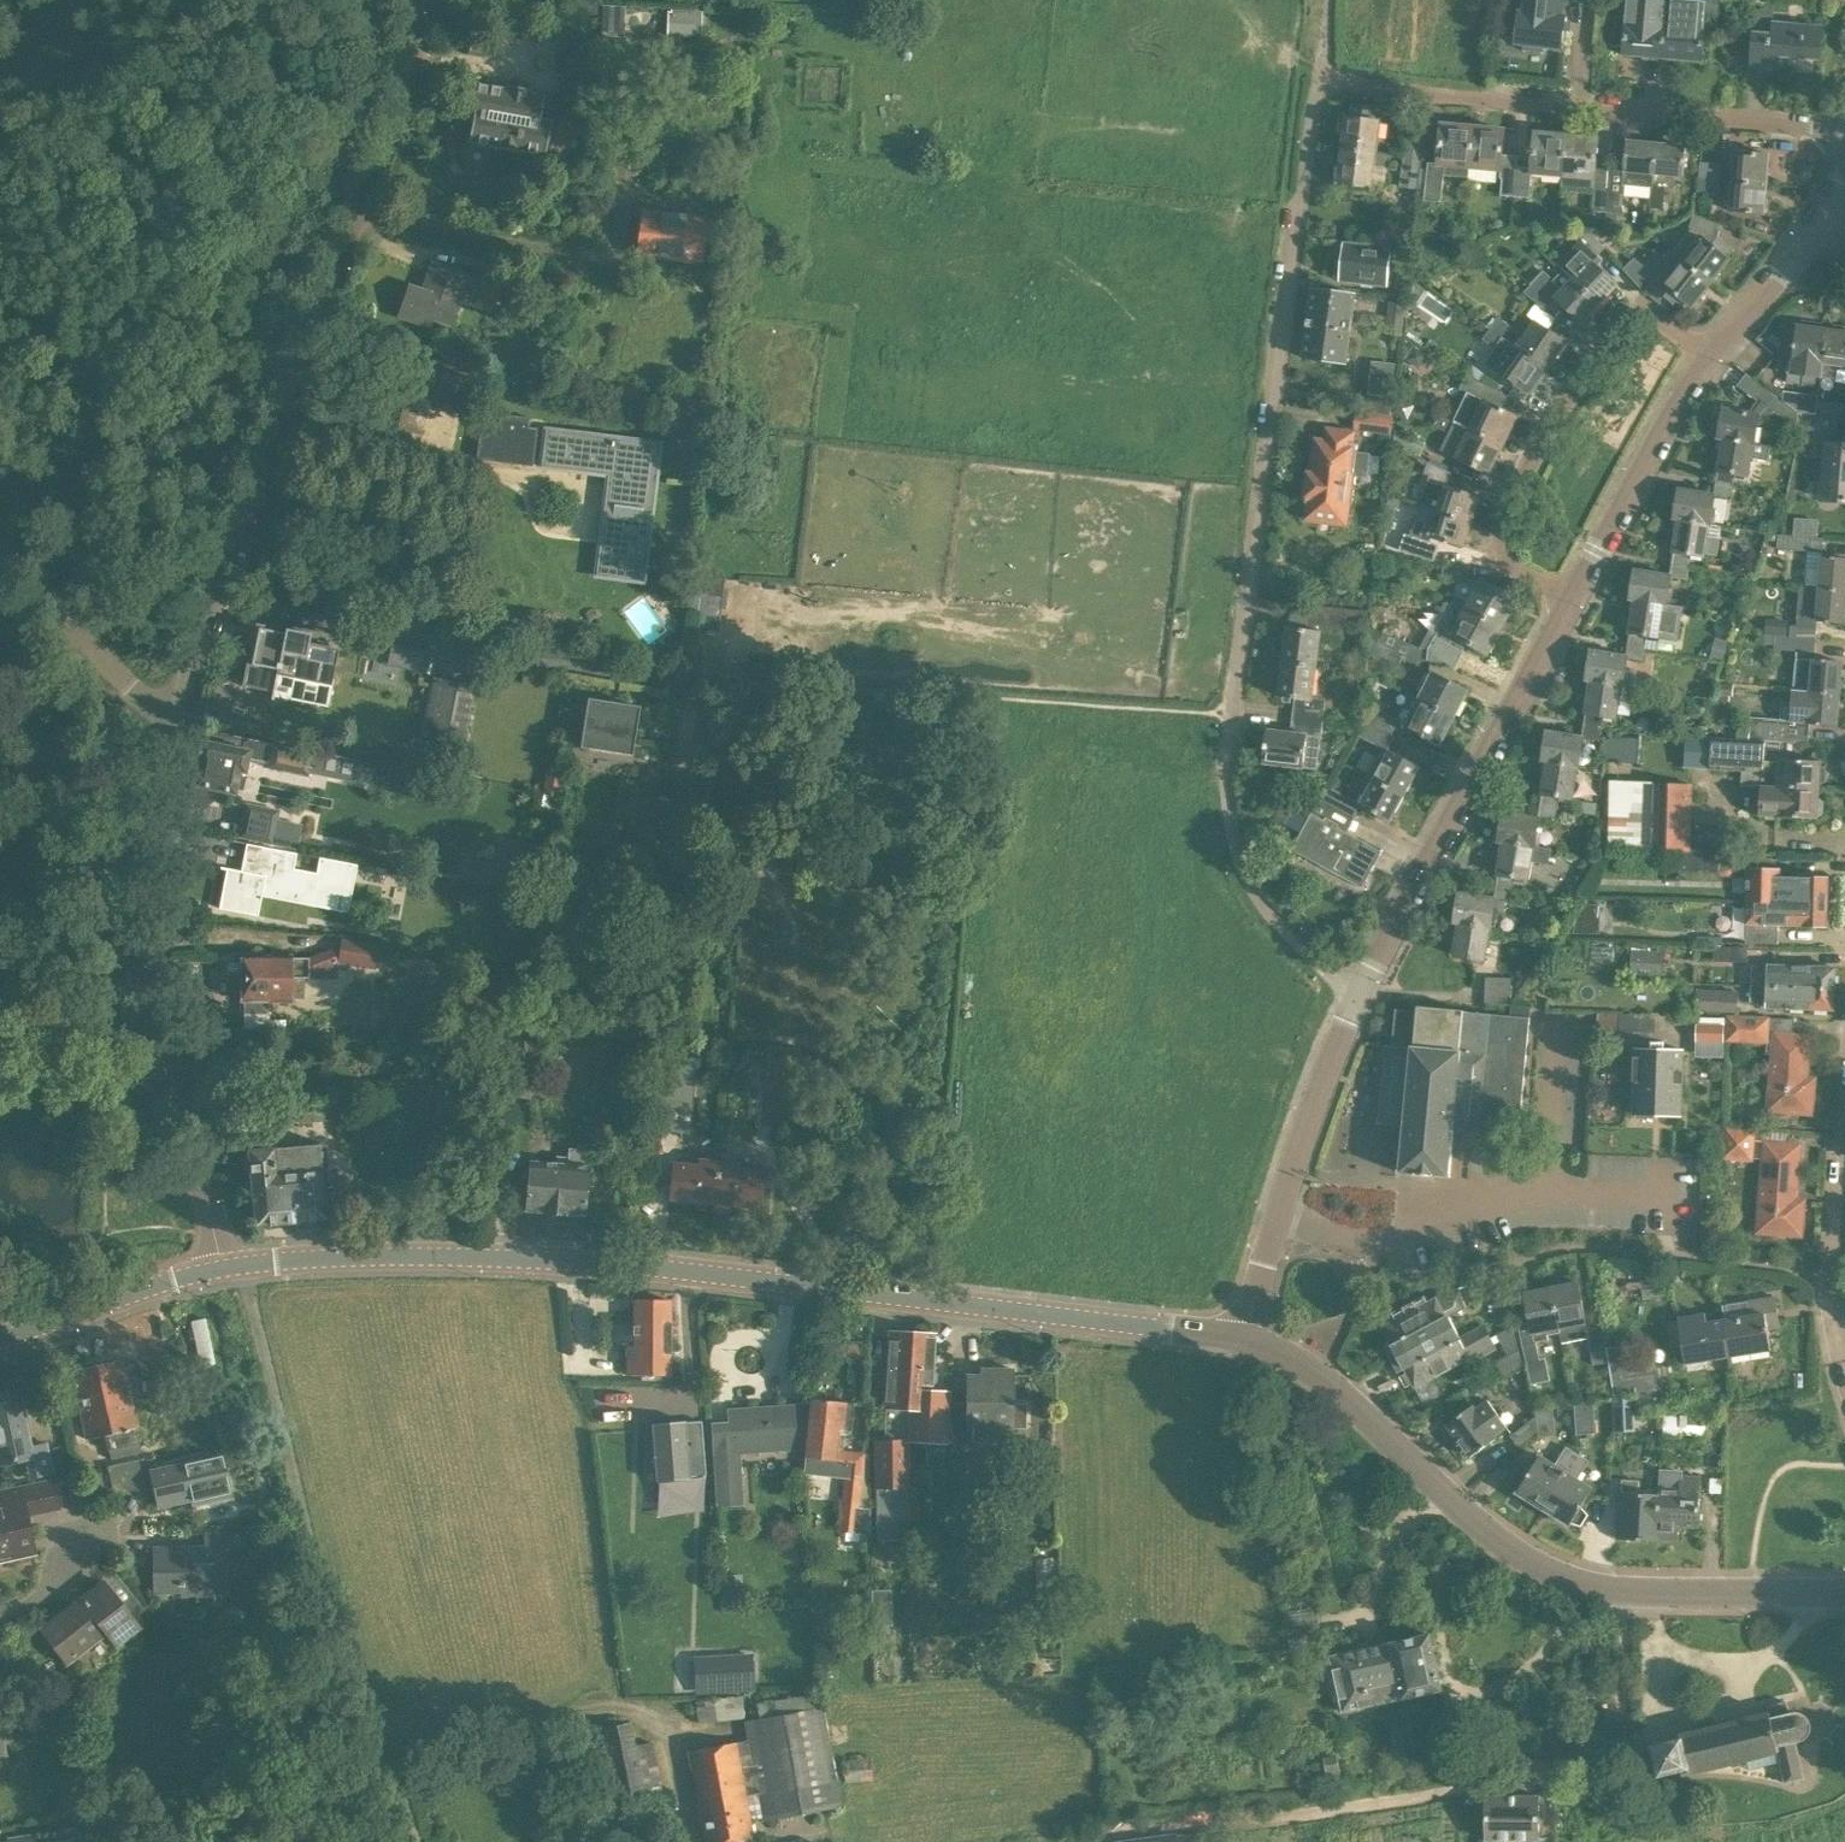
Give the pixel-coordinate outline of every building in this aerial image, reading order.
[(1523,49),(1542,51),(1543,46),(1561,48),(1565,16),(1562,16),(1564,0),(1524,0),(1522,11),(1507,9),(1503,36),(1515,38),(1515,42),(1524,44),(1523,49)] [(1662,57),(1667,0),(1627,0),(1623,54),(1662,57)] [(1662,57),(1701,60),(1705,13),(1716,14),(1718,0),(1704,0),(1704,2),(1686,0),(1667,0),(1662,57)] [(597,1),(583,1),(583,16),(597,16),(597,1)] [(601,6),(599,37),(622,38),(624,7),(601,6)] [(667,9),(666,36),(702,38),(703,10),(667,9)] [(1751,65),(1788,67),(1789,57),(1819,59),(1821,26),(1772,23),(1773,10),(1756,9),(1755,22),(1754,22),(1751,65)] [(495,149),(517,153),(518,151),(544,155),(550,122),(539,120),(543,97),(528,94),(529,90),(506,86),(505,92),(495,91),(495,88),(471,84),(465,117),(472,118),(468,141),(495,146),(495,149)] [(1346,115),(1342,148),(1375,152),(1379,119),(1374,119),(1375,106),(1352,103),(1351,116),(1346,115)] [(1429,162),(1427,179),(1441,180),(1442,171),(1468,174),(1469,166),(1473,127),(1441,125),(1438,163),(1429,162)] [(1473,127),(1469,166),(1500,169),(1500,176),(1503,179),(1501,195),(1515,196),(1517,167),(1519,153),(1502,152),(1504,130),(1473,127)] [(1408,128),(1404,157),(1421,159),(1424,131),(1408,128)] [(1517,167),(1515,196),(1529,197),(1531,171),(1563,174),(1566,136),(1535,133),(1532,168),(1517,167)] [(1597,139),(1566,136),(1563,174),(1561,189),(1592,192),(1593,181),(1609,183),(1610,169),(1595,168),(1597,139)] [(1653,173),(1656,144),(1626,141),(1624,171),(1610,169),(1609,183),(1607,214),(1619,215),(1620,215),(1623,185),(1652,188),(1652,187),(1653,173)] [(1685,147),(1656,144),(1653,173),(1683,176),(1685,147)] [(1342,148),(1338,181),(1350,182),(1350,186),(1364,187),(1365,184),(1386,187),(1390,154),(1375,152),(1342,148)] [(1735,151),(1733,181),(1766,184),(1768,154),(1735,151)] [(1421,159),(1404,157),(1400,185),(1417,187),(1421,159)] [(1700,166),(1699,178),(1718,180),(1719,168),(1700,166)] [(1718,180),(1699,178),(1698,189),(1717,191),(1718,180)] [(1766,184),(1733,181),(1730,211),(1763,213),(1766,184)] [(1664,188),(1652,187),(1652,188),(1650,207),(1662,208),(1664,188)] [(680,257),(680,259),(688,264),(697,262),(697,259),(700,260),(705,219),(642,211),(637,252),(680,257)] [(1617,232),(1619,215),(1607,214),(1605,231),(1617,232)] [(1690,228),(1672,252),(1682,260),(1710,283),(1729,258),(1727,257),(1734,248),(1718,236),(1722,224),(1693,215),(1689,227),(1690,228)] [(1521,222),(1516,227),(1528,239),(1533,235),(1531,223),(1521,222)] [(1580,243),(1559,265),(1565,271),(1599,303),(1617,284),(1592,261),(1604,247),(1584,229),(1575,238),(1580,243)] [(1340,278),(1340,280),(1387,286),(1392,247),(1344,242),(1344,244),(1338,244),(1334,277),(1340,278)] [(1710,283),(1682,260),(1675,268),(1664,258),(1652,273),(1634,260),(1624,269),(1643,291),(1650,284),(1673,302),(1678,297),(1691,307),(1710,283)] [(468,273),(468,272),(449,265),(448,268),(432,263),(422,291),(408,286),(398,315),(413,320),(416,312),(450,324),(463,286),(484,293),(486,305),(499,302),(493,274),(480,277),(481,277),(468,273)] [(1437,270),(1430,280),(1439,286),(1446,276),(1437,270)] [(1544,271),(1525,291),(1545,310),(1556,298),(1581,322),(1599,303),(1565,271),(1555,282),(1544,271)] [(1396,280),(1394,298),(1407,299),(1409,281),(1396,280)] [(1312,289),(1306,332),(1327,334),(1329,319),(1336,320),(1336,311),(1353,313),(1355,294),(1312,289)] [(1386,335),(1403,336),(1406,304),(1389,302),(1386,335)] [(1327,334),(1306,332),(1303,357),(1346,362),(1353,313),(1336,311),(1336,320),(1329,319),(1327,334)] [(1497,317),(1490,328),(1504,338),(1512,327),(1497,317)] [(1535,321),(1517,347),(1548,368),(1566,341),(1535,321)] [(1790,344),(1787,373),(1820,377),(1827,329),(1797,325),(1795,345),(1790,344)] [(1504,338),(1490,328),(1482,339),(1496,349),(1504,338)] [(1820,377),(1836,379),(1838,364),(1844,365),(1844,332),(1827,329),(1820,377)] [(1430,336),(1425,344),(1435,350),(1440,343),(1430,336)] [(1414,347),(1406,360),(1418,369),(1427,356),(1414,347)] [(1548,368),(1517,347),(1499,373),(1529,394),(1548,368)] [(1723,408),(1718,438),(1722,438),(1754,443),(1757,427),(1774,410),(1798,429),(1798,412),(1746,373),(1737,385),(1757,400),(1751,408),(1750,412),(1723,408)] [(1454,421),(1470,428),(1503,445),(1517,416),(1501,408),(1507,395),(1466,375),(1459,388),(1468,392),(1454,421)] [(439,379),(431,402),(442,406),(444,401),(462,407),(468,389),(439,379)] [(1783,396),(1798,406),(1800,388),(1784,386),(1783,396)] [(1366,413),(1391,416),(1391,395),(1367,392),(1366,413)] [(1817,414),(1837,415),(1841,416),(1841,403),(1818,402),(1817,414)] [(1357,412),(1355,431),(1378,434),(1376,452),(1388,453),(1392,416),(1357,412)] [(1797,442),(1827,444),(1822,498),(1844,500),(1844,446),(1834,445),(1837,415),(1817,414),(1798,412),(1798,429),(1797,442)] [(480,421),(475,459),(532,466),(536,427),(528,426),(529,417),(499,413),(498,423),(480,421)] [(1440,414),(1434,426),(1450,433),(1456,421),(1454,421),(1440,414)] [(713,426),(711,446),(722,447),(724,426),(713,426)] [(1298,496),(1297,497),(1306,498),(1305,500),(1304,505),(1306,505),(1305,516),(1308,520),(1343,524),(1347,521),(1349,504),(1352,504),(1356,474),(1377,477),(1380,455),(1356,452),(1357,443),(1353,442),(1355,431),(1326,427),(1324,439),(1315,438),(1310,471),(1307,471),(1306,476),(1302,479),(1301,489),(1305,493),(1304,497),(1298,496)] [(1503,445),(1470,428),(1456,457),(1489,473),(1503,445)] [(613,437),(548,429),(544,462),(608,470),(598,552),(617,554),(616,562),(639,565),(653,454),(612,449),(613,437)] [(1722,438),(1715,482),(1721,483),(1722,480),(1728,481),(1727,487),(1732,488),(1735,473),(1748,475),(1751,458),(1767,461),(1769,446),(1754,443),(1722,438)] [(1430,492),(1426,506),(1471,521),(1479,497),(1446,486),(1451,472),(1428,461),(1424,472),(1429,474),(1424,490),(1430,492)] [(1679,488),(1674,518),(1678,519),(1710,524),(1714,495),(1731,498),(1732,488),(1727,487),(1728,481),(1722,480),(1721,483),(1715,482),(1713,494),(1679,488)] [(1383,512),(1394,515),(1399,497),(1388,494),(1383,512)] [(1471,521),(1426,506),(1421,520),(1415,518),(1405,546),(1430,554),(1434,541),(1429,539),(1430,535),(1463,546),(1471,521)] [(1678,519),(1671,563),(1678,564),(1679,562),(1684,563),(1683,568),(1688,569),(1691,553),(1704,555),(1705,552),(1717,554),(1719,541),(1707,539),(1710,524),(1678,519)] [(1777,548),(1821,552),(1822,538),(1778,534),(1777,548)] [(1818,588),(1844,591),(1844,559),(1821,557),(1818,588)] [(1635,569),(1630,599),(1634,600),(1666,605),(1670,576),(1687,579),(1688,569),(1683,568),(1684,563),(1679,562),(1678,564),(1671,563),(1669,575),(1635,569)] [(1443,580),(1468,581),(1469,566),(1444,565),(1443,580)] [(685,599),(710,602),(713,574),(688,571),(685,599)] [(1483,579),(1468,607),(1502,625),(1517,598),(1483,580),(1484,579),(1483,579)] [(1796,638),(1814,640),(1816,620),(1844,622),(1844,591),(1818,588),(1800,587),(1797,626),(1796,638)] [(438,600),(433,617),(446,621),(451,604),(438,600)] [(1634,600),(1627,644),(1635,646),(1636,643),(1641,644),(1640,648),(1645,649),(1647,634),(1678,639),(1683,608),(1666,605),(1634,600)] [(1372,628),(1368,635),(1378,640),(1404,655),(1416,659),(1444,662),(1454,667),(1464,650),(1463,650),(1467,642),(1471,644),(1469,648),(1481,654),(1483,651),(1487,653),(1502,625),(1468,607),(1461,603),(1453,602),(1429,648),(1417,646),(1383,632),(1382,634),(1372,628)] [(1287,626),(1283,661),(1316,665),(1319,635),(1342,638),(1345,612),(1315,609),(1312,629),(1287,626)] [(1766,619),(1765,636),(1776,637),(1787,638),(1789,621),(1766,619)] [(290,635),(258,628),(250,664),(276,669),(274,681),(291,684),(292,678),(320,683),(327,647),(308,643),(310,634),(291,630),(290,635)] [(1728,640),(1714,636),(1709,656),(1723,660),(1728,640)] [(1776,637),(1775,648),(1797,650),(1794,689),(1840,693),(1842,662),(1812,659),(1814,640),(1796,638),(1790,638),(1787,638),(1776,637)] [(1404,655),(1378,640),(1371,653),(1397,667),(1404,655)] [(1591,650),(1587,679),(1590,680),(1622,685),(1621,689),(1634,691),(1638,670),(1625,668),(1627,657),(1643,659),(1645,649),(1640,648),(1641,644),(1636,643),(1635,646),(1627,644),(1625,655),(1591,650)] [(1296,698),(1294,718),(1323,722),(1325,701),(1312,700),(1316,665),(1283,661),(1278,696),(1296,698)] [(1433,671),(1419,699),(1454,717),(1468,689),(1433,671)] [(457,684),(433,679),(422,735),(446,740),(457,684)] [(1590,680),(1583,724),(1591,725),(1592,723),(1597,724),(1596,728),(1601,729),(1603,715),(1616,717),(1621,689),(1622,685),(1590,680)] [(1718,692),(1730,693),(1733,693),(1734,683),(1719,681),(1717,692),(1718,692)] [(1808,743),(1810,723),(1837,725),(1840,693),(1794,689),(1791,721),(1751,718),(1750,741),(1765,742),(1765,740),(1780,741),(1808,743)] [(1410,695),(1404,707),(1413,711),(1405,728),(1439,745),(1454,717),(1419,699),(1410,695)] [(588,699),(580,747),(631,755),(639,707),(588,699)] [(1700,704),(1691,702),(1688,717),(1697,718),(1700,704)] [(1365,721),(1391,735),(1399,722),(1366,704),(1365,721)] [(1267,729),(1263,762),(1317,769),(1323,722),(1294,718),(1292,732),(1267,729)] [(1365,721),(1359,733),(1385,747),(1391,735),(1365,721)] [(1546,761),(1578,766),(1583,738),(1599,740),(1601,729),(1596,728),(1597,724),(1592,723),(1591,725),(1583,724),(1581,736),(1547,731),(1543,761),(1546,761)] [(193,786),(191,794),(194,800),(208,803),(214,799),(216,791),(235,795),(240,772),(245,773),(248,758),(269,762),(268,768),(308,776),(313,751),(208,729),(205,741),(199,739),(194,763),(196,763),(192,786),(193,786)] [(1765,742),(1750,741),(1688,737),(1686,766),(1742,769),(1741,785),(1761,786),(1759,814),(1776,815),(1776,816),(1817,818),(1819,786),(1777,784),(1777,779),(1763,778),(1764,759),(1764,748),(1765,742)] [(1780,749),(1780,741),(1765,740),(1765,742),(1764,748),(1780,749)] [(1377,761),(1368,778),(1373,781),(1403,797),(1420,766),(1390,750),(1383,764),(1377,761)] [(309,773),(321,775),(325,753),(314,751),(309,773)] [(1764,759),(1763,778),(1777,779),(1777,784),(1819,786),(1820,761),(1779,758),(1779,760),(1764,759)] [(1541,793),(1539,805),(1548,807),(1548,804),(1554,805),(1553,810),(1557,811),(1559,796),(1572,798),(1578,766),(1546,761),(1541,793)] [(541,792),(540,803),(554,805),(556,794),(559,795),(564,768),(545,765),(541,792)] [(1373,781),(1360,805),(1390,821),(1403,797),(1373,781)] [(1610,781),(1608,847),(1679,849),(1688,850),(1689,783),(1610,781)] [(1332,790),(1325,803),(1353,818),(1360,805),(1332,790)] [(1353,818),(1325,803),(1322,801),(1305,800),(1301,808),(1311,813),(1292,849),(1362,887),(1381,852),(1345,833),(1353,818)] [(1597,802),(1582,800),(1580,812),(1595,814),(1597,802)] [(296,849),(301,825),(276,820),(278,810),(246,803),(239,837),(296,849)] [(1503,811),(1499,841),(1502,842),(1534,847),(1539,818),(1555,821),(1557,811),(1553,810),(1554,805),(1548,804),(1548,807),(1539,805),(1538,817),(1503,811)] [(1497,874),(1496,886),(1504,887),(1504,884),(1510,884),(1509,890),(1513,891),(1515,877),(1528,879),(1531,862),(1548,865),(1551,850),(1534,847),(1502,842),(1497,874)] [(310,905),(344,911),(353,864),(319,857),(316,873),(293,869),(296,853),(246,844),(241,871),(226,868),(219,908),(220,908),(221,903),(257,910),(260,898),(262,898),(262,897),(260,897),(261,890),(311,900),(310,905)] [(1679,849),(1679,871),(1720,873),(1721,851),(1688,850),(1679,849)] [(1582,856),(1576,865),(1585,871),(1591,862),(1582,856)] [(1748,869),(1747,899),(1766,900),(1766,897),(1827,898),(1827,878),(1779,877),(1779,869),(1748,869)] [(1459,923),(1490,928),(1493,911),(1502,912),(1504,900),(1511,902),(1513,891),(1509,890),(1510,884),(1504,884),(1504,887),(1496,886),(1494,897),(1460,892),(1455,922),(1459,923)] [(1766,900),(1747,899),(1746,943),(1778,944),(1778,924),(1826,925),(1827,898),(1766,897),(1766,900)] [(1561,931),(1574,930),(1576,918),(1568,917),(1561,931)] [(1490,928),(1459,923),(1454,955),(1485,959),(1490,928)] [(1722,935),(1697,935),(1697,943),(1722,944),(1722,935)] [(338,961),(373,966),(377,941),(342,936),(338,961)] [(1714,946),(1714,960),(1748,962),(1749,946),(1714,946)] [(238,983),(238,992),(242,996),(242,999),(243,999),(243,1014),(261,1014),(261,999),(290,999),(290,998),(303,998),(303,977),(308,977),(308,979),(338,980),(338,965),(331,948),(308,958),(242,957),(242,978),(238,983)] [(1629,951),(1628,976),(1660,977),(1660,952),(1629,951)] [(1751,967),(1751,984),(1835,988),(1836,967),(1811,967),(1807,963),(1800,963),(1796,966),(1768,965),(1768,967),(1751,967)] [(1511,978),(1486,977),(1485,1003),(1511,1004),(1511,978)] [(1835,988),(1751,984),(1751,1002),(1766,1002),(1766,1006),(1775,1007),(1775,1009),(1788,1009),(1788,1007),(1834,1009),(1835,988)] [(1695,1009),(1734,1011),(1735,993),(1695,991),(1695,1009)] [(1463,1011),(1463,1010),(1418,1006),(1418,1011),(1396,1009),(1392,1046),(1386,1045),(1379,1122),(1404,1124),(1399,1172),(1434,1175),(1434,1176),(1449,1177),(1454,1129),(1479,1131),(1519,1135),(1530,1017),(1463,1011)] [(1619,1030),(1655,1032),(1656,1016),(1620,1014),(1619,1030)] [(1766,1043),(1765,1052),(1774,1053),(1769,1108),(1811,1112),(1814,1079),(1806,1078),(1809,1037),(1793,1036),(1794,1018),(1769,1017),(1725,1015),(1726,1041),(1766,1043)] [(1724,1036),(1724,1019),(1696,1019),(1696,1036),(1724,1036)] [(766,1046),(762,1091),(795,1094),(799,1049),(766,1046)] [(1633,1113),(1681,1114),(1683,1050),(1635,1048),(1633,1113)] [(650,1128),(689,1132),(696,1067),(658,1063),(650,1128)] [(309,1102),(275,1105),(277,1124),(311,1121),(309,1102)] [(1765,1160),(1764,1169),(1758,1231),(1776,1232),(1777,1223),(1801,1225),(1803,1200),(1795,1200),(1799,1145),(1762,1142),(1763,1132),(1727,1129),(1724,1157),(1765,1160)] [(250,1178),(245,1181),(246,1192),(252,1195),(255,1222),(254,1223),(254,1226),(257,1226),(257,1225),(323,1219),(323,1220),(327,1220),(326,1216),(326,1215),(341,1213),(339,1187),(323,1189),(318,1144),(247,1150),(248,1157),(243,1160),(244,1170),(249,1173),(250,1178)] [(525,1210),(584,1215),(586,1187),(585,1187),(589,1149),(568,1147),(567,1156),(556,1155),(555,1162),(530,1160),(528,1182),(527,1182),(525,1210)] [(669,1197),(714,1201),(717,1162),(699,1160),(698,1167),(672,1164),(669,1197)] [(717,1162),(714,1201),(759,1206),(762,1172),(735,1170),(736,1164),(717,1162)] [(1657,1277),(1635,1278),(1636,1296),(1658,1295),(1657,1277)] [(1578,1282),(1552,1287),(1560,1328),(1561,1331),(1562,1341),(1587,1336),(1590,1350),(1605,1347),(1601,1326),(1587,1328),(1578,1282)] [(1386,1347),(1392,1359),(1454,1326),(1448,1315),(1464,1306),(1459,1287),(1440,1294),(1441,1295),(1382,1326),(1392,1344),(1386,1347)] [(1534,1339),(1521,1341),(1527,1364),(1541,1361),(1536,1342),(1550,1340),(1549,1333),(1561,1331),(1560,1328),(1552,1287),(1525,1292),(1534,1339)] [(1739,1317),(1723,1320),(1728,1356),(1771,1349),(1767,1328),(1780,1326),(1775,1296),(1737,1302),(1739,1317)] [(626,1374),(669,1375),(669,1300),(633,1300),(633,1346),(626,1346),(626,1374)] [(1728,1356),(1723,1320),(1707,1322),(1706,1313),(1678,1318),(1685,1363),(1728,1356)] [(1507,1354),(1494,1361),(1502,1376),(1524,1364),(1516,1349),(1520,1347),(1515,1322),(1496,1331),(1507,1354)] [(1454,1326),(1392,1359),(1399,1372),(1405,1368),(1415,1387),(1495,1344),(1489,1334),(1492,1332),(1487,1323),(1461,1337),(1454,1326)] [(907,1439),(906,1408),(908,1375),(911,1376),(913,1333),(888,1331),(885,1382),(883,1407),(885,1407),(884,1434),(869,1434),(869,1441),(874,1440),(874,1488),(876,1488),(876,1535),(907,1535),(907,1487),(907,1439)] [(906,1408),(907,1439),(951,1442),(950,1425),(940,1414),(941,1389),(931,1389),(931,1384),(935,1381),(935,1374),(932,1370),(934,1334),(913,1333),(911,1376),(908,1375),(906,1408)] [(121,1361),(71,1372),(85,1438),(103,1434),(107,1450),(108,1449),(111,1459),(140,1452),(135,1427),(136,1427),(127,1386),(137,1383),(132,1360),(122,1362),(121,1361)] [(941,1389),(940,1414),(950,1425),(951,1442),(955,1443),(955,1451),(966,1451),(966,1437),(1011,1437),(1011,1428),(1025,1428),(1025,1404),(1013,1404),(1013,1399),(1011,1399),(1011,1368),(990,1368),(990,1375),(966,1375),(965,1412),(946,1410),(947,1390),(941,1389)] [(206,1386),(217,1384),(214,1369),(202,1371),(206,1386)] [(26,1458),(31,1478),(53,1474),(46,1443),(30,1447),(17,1388),(0,1392),(0,1464),(26,1458)] [(869,1390),(868,1411),(878,1411),(879,1391),(869,1390)] [(1636,1430),(1635,1398),(1614,1398),(1615,1431),(1636,1430)] [(806,1448),(803,1473),(844,1477),(841,1506),(854,1507),(852,1530),(869,1532),(868,1508),(868,1458),(863,1457),(864,1452),(835,1449),(837,1432),(850,1434),(853,1403),(810,1399),(810,1404),(806,1448)] [(1473,1405),(1447,1424),(1462,1445),(1459,1447),(1463,1454),(1467,1451),(1470,1457),(1496,1438),(1495,1435),(1507,1427),(1488,1400),(1476,1409),(1473,1405)] [(1575,1401),(1577,1433),(1596,1433),(1594,1401),(1575,1401)] [(1536,1415),(1511,1436),(1519,1446),(1538,1431),(1539,1435),(1556,1433),(1553,1403),(1535,1405),(1536,1415)] [(729,1426),(712,1427),(717,1505),(742,1504),(739,1452),(806,1448),(810,1404),(728,1409),(729,1426)] [(705,1475),(701,1421),(685,1422),(684,1420),(673,1421),(668,1422),(651,1423),(654,1468),(667,1467),(668,1480),(689,1478),(689,1476),(705,1475)] [(1681,1427),(1680,1436),(1706,1437),(1706,1426),(1688,1425),(1688,1427),(1681,1427)] [(1518,1491),(1544,1508),(1577,1454),(1566,1447),(1555,1465),(1540,1455),(1528,1475),(1517,1468),(1507,1484),(1518,1491)] [(1577,1454),(1544,1508),(1571,1524),(1572,1522),(1580,1525),(1588,1513),(1580,1508),(1592,1489),(1578,1478),(1588,1461),(1577,1454)] [(150,1470),(158,1506),(191,1498),(193,1505),(231,1497),(221,1455),(150,1470)] [(144,1486),(138,1459),(107,1466),(113,1493),(144,1486)] [(1659,1474),(1658,1494),(1657,1539),(1678,1539),(1679,1525),(1698,1526),(1701,1477),(1659,1474)] [(34,1553),(26,1516),(58,1509),(51,1479),(0,1490),(0,1496),(2,1504),(0,1504),(0,1560),(34,1553)] [(1657,1539),(1658,1494),(1639,1493),(1639,1482),(1623,1481),(1623,1492),(1620,1492),(1619,1503),(1618,1503),(1617,1521),(1618,1521),(1617,1538),(1657,1540),(1657,1539)] [(154,1585),(180,1585),(180,1593),(227,1592),(226,1549),(230,1549),(230,1532),(203,1532),(204,1548),(153,1549),(154,1585)] [(965,1553),(954,1554),(955,1567),(966,1567),(965,1553)] [(1054,1604),(1052,1556),(1033,1557),(1035,1605),(1054,1604)] [(41,1629),(67,1662),(106,1632),(116,1644),(138,1627),(102,1581),(41,1629)] [(893,1593),(871,1593),(870,1626),(892,1627),(893,1593)] [(1391,1642),(1404,1698),(1442,1689),(1429,1635),(1391,1643),(1391,1642)] [(1331,1679),(1335,1678),(1338,1692),(1334,1693),(1338,1708),(1341,1707),(1342,1712),(1403,1698),(1404,1698),(1391,1642),(1330,1656),(1331,1662),(1328,1663),(1331,1679)] [(920,1648),(914,1655),(914,1661),(918,1665),(925,1665),(932,1658),(932,1652),(927,1648),(920,1648)] [(751,1652),(692,1655),(694,1693),(753,1690),(751,1652)] [(1605,1684),(1586,1675),(1579,1689),(1598,1698),(1605,1684)] [(687,1751),(704,1841),(732,1841),(752,1838),(745,1799),(758,1796),(762,1820),(841,1805),(820,1692),(754,1704),(756,1719),(744,1721),(752,1767),(739,1769),(734,1742),(687,1751)] [(730,1697),(696,1701),(698,1722),(744,1719),(744,1718),(742,1696),(730,1697)] [(1680,1737),(1652,1744),(1660,1776),(1681,1771),(1682,1775),(1695,1772),(1694,1771),(1746,1758),(1749,1769),(1780,1762),(1785,1783),(1804,1778),(1796,1741),(1800,1740),(1803,1739),(1805,1737),(1807,1735),(1809,1733),(1810,1731),(1810,1728),(1810,1726),(1810,1723),(1809,1720),(1808,1718),(1806,1716),(1804,1714),(1802,1713),(1799,1712),(1796,1712),(1794,1712),(1789,1713),(1786,1701),(1767,1706),(1768,1712),(1679,1734),(1680,1737)] [(629,1722),(601,1727),(615,1805),(661,1796),(650,1742),(634,1745),(629,1722)] [(1326,1769),(1340,1767),(1338,1755),(1324,1758),(1326,1769)] [(843,1762),(845,1781),(872,1778),(870,1759),(843,1762)] [(1486,1839),(1539,1839),(1539,1796),(1486,1795),(1486,1839)] [(672,1828),(667,1806),(654,1809),(658,1831),(672,1828)] [(634,1841),(624,1825),(611,1834),(616,1841),(632,1841),(634,1841)] [(1217,1833),(1176,1840),(1175,1835),(1125,1841),(1218,1841),(1217,1833)]
